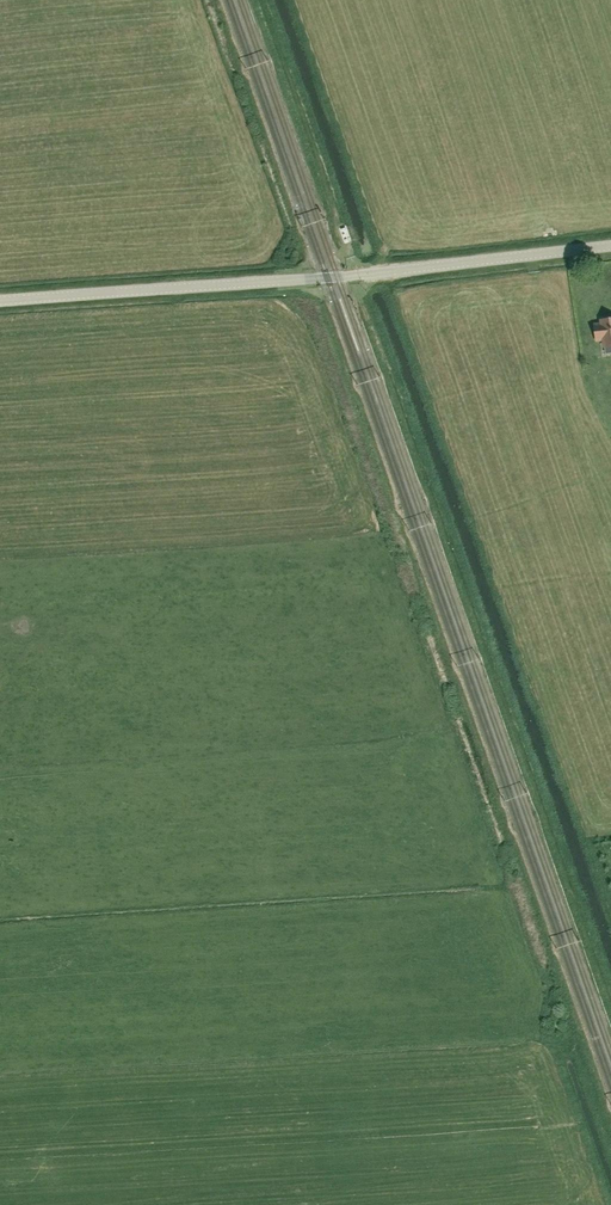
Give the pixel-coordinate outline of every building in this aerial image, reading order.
[(604,318),(604,320),(601,321),(602,325),(594,326),(596,341),(604,340),(604,347),(610,347),(610,317),(604,318)]
